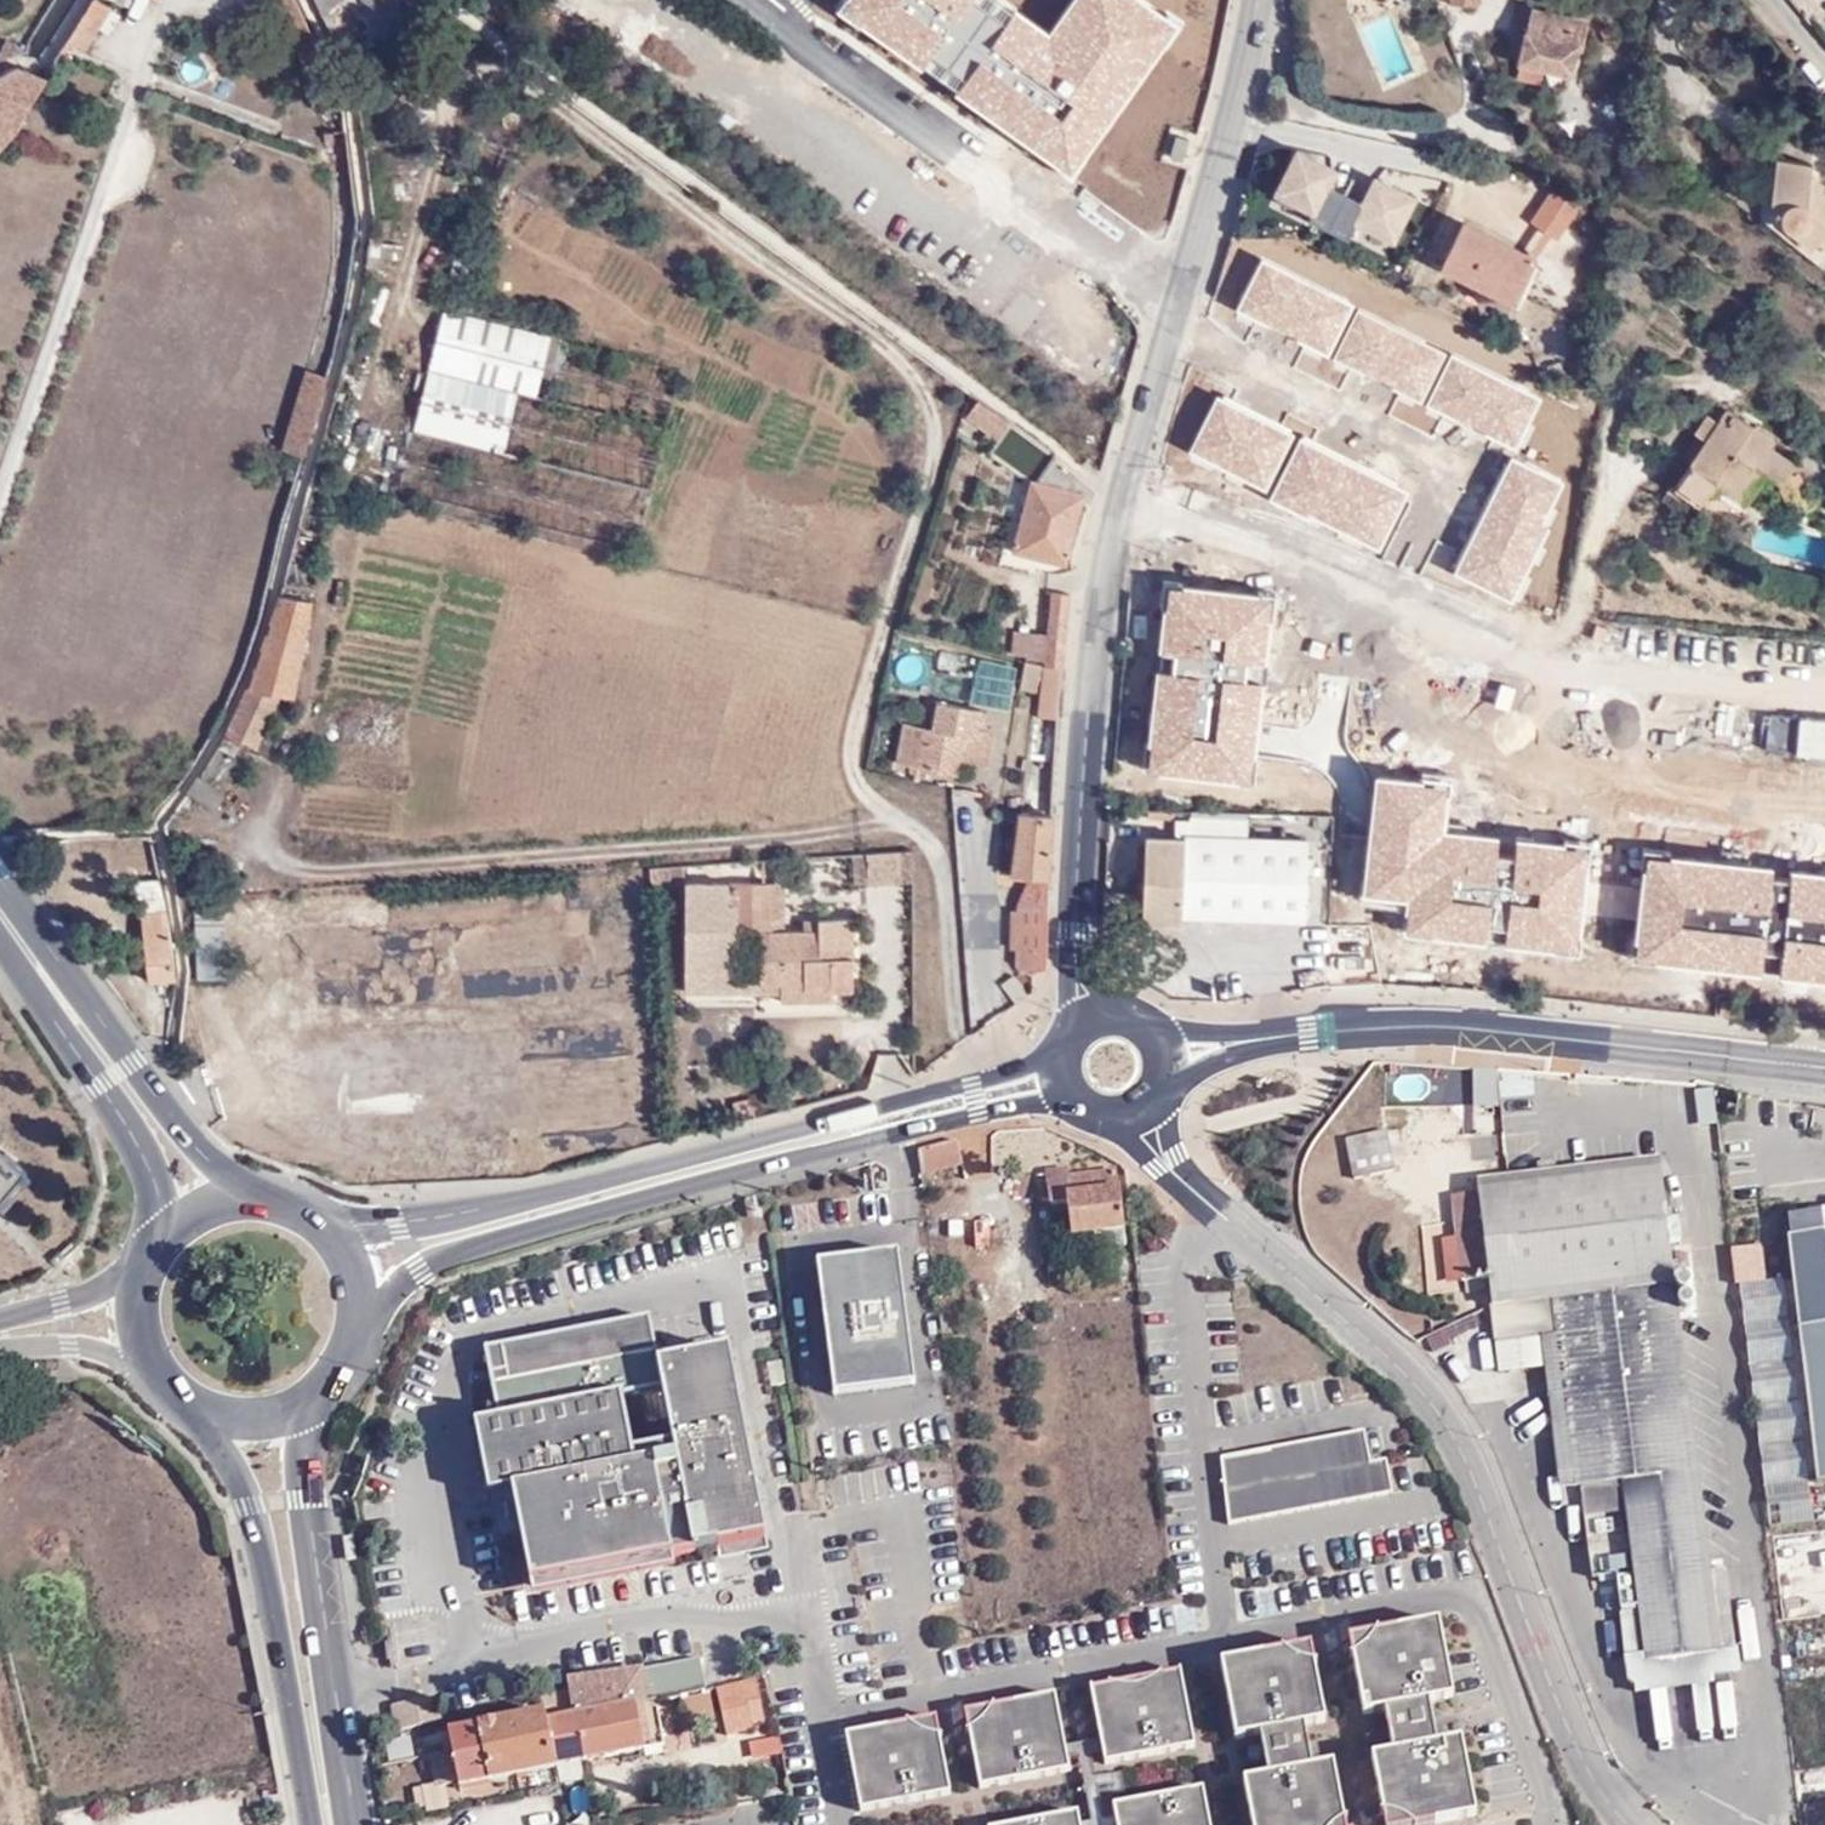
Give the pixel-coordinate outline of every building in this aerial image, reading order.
[(115,9),(120,0),(103,0),(115,9)] [(336,0),(296,0),(335,101),(357,88),(353,80),(368,71),(331,5),(336,0)] [(868,12),(851,0),(842,0),(835,9),(858,26),(862,20),(868,12)] [(1164,18),(1140,0),(1075,0),(1062,18),(1077,29),(1065,46),(1049,35),(1013,9),(1005,20),(977,0),(851,0),(868,12),(862,20),(922,64),(930,53),(964,77),(956,88),(1004,122),(1008,116),(1026,128),(1021,135),(1060,163),(1072,146),(1082,153),(1127,90),(1120,85),(1132,68),(1139,73),(1161,43),(1151,35),(1164,18)] [(1013,9),(1000,0),(977,0),(1005,20),(1013,9)] [(1387,0),(1363,0),(1364,13),(1386,14),(1387,0)] [(1468,9),(1468,0),(1437,0),(1468,9)] [(99,12),(85,2),(61,46),(75,55),(99,12)] [(1181,24),(1167,13),(1164,18),(1151,35),(1161,43),(1165,46),(1181,24)] [(1541,78),(1570,86),(1585,32),(1531,17),(1516,71),(1519,72),(1541,78)] [(1077,29),(1062,18),(1049,35),(1065,46),(1077,29)] [(930,53),(922,64),(956,88),(964,77),(930,53)] [(62,60),(55,55),(42,77),(50,81),(62,60)] [(11,128),(16,131),(44,79),(18,68),(0,80),(0,146),(11,128)] [(1120,85),(1127,90),(1139,73),(1132,68),(1120,85)] [(1538,92),(1541,78),(1519,72),(1515,86),(1538,92)] [(1008,116),(1004,122),(1021,135),(1026,128),(1008,116)] [(1072,146),(1060,163),(1057,168),(1070,178),(1086,156),(1082,153),(1072,146)] [(1332,169),(1296,150),(1275,192),(1313,211),(1310,218),(1346,236),(1354,220),(1392,239),(1412,198),(1374,179),(1362,203),(1324,184),(1332,169)] [(1773,167),(1764,167),(1760,226),(1822,276),(1824,272),(1824,209),(1805,196),(1809,169),(1773,167)] [(1543,190),(1521,223),(1535,232),(1543,238),(1549,242),(1572,209),(1543,190)] [(1522,252),(1463,222),(1441,267),(1482,288),(1489,274),(1519,289),(1535,258),(1531,256),(1522,252)] [(1543,238),(1535,232),(1522,252),(1531,256),(1543,238)] [(1264,254),(1239,303),(1327,348),(1352,299),(1264,254)] [(1519,289),(1489,274),(1482,288),(1512,303),(1519,289)] [(1359,301),(1334,350),(1422,395),(1447,346),(1359,301)] [(445,310),(430,369),(551,400),(566,342),(445,310)] [(1452,349),(1427,398),(1516,443),(1541,394),(1452,349)] [(429,372),(414,430),(501,453),(516,394),(429,372)] [(272,454),(292,459),(315,380),(295,373),(272,454)] [(1218,390),(1190,443),(1264,481),(1292,428),(1218,390)] [(1711,420),(1687,462),(1697,469),(1682,492),(1705,509),(1714,498),(1721,502),(1726,493),(1750,511),(1770,480),(1785,489),(1797,514),(1806,507),(1812,515),(1820,509),(1796,475),(1799,469),(1797,467),(1774,452),(1777,446),(1737,422),(1733,429),(1724,424),(1722,427),(1711,420)] [(1302,434),(1274,491),(1379,542),(1407,486),(1302,434)] [(1513,453),(1455,566),(1511,595),(1550,521),(1545,519),(1566,479),(1513,453)] [(1075,505),(1082,507),(1088,491),(1054,454),(1041,490),(1031,487),(1004,557),(1045,573),(1075,505)] [(1268,668),(1275,601),(1168,589),(1160,660),(1173,661),(1172,675),(1158,673),(1147,773),(1253,784),(1264,690),(1244,688),(1247,666),(1268,668)] [(304,609),(275,598),(230,717),(206,754),(226,767),(239,748),(251,754),(275,704),(282,707),(304,609)] [(1057,675),(1060,602),(1045,601),(1042,641),(1041,673),(1048,673),(1057,675)] [(1041,673),(1042,641),(1009,639),(1006,666),(1014,669),(1030,671),(1041,673)] [(1010,701),(1029,702),(1030,671),(1014,669),(1010,701)] [(1048,692),(1048,673),(1041,673),(1030,671),(1029,702),(1028,719),(1045,720),(1048,692)] [(913,739),(911,774),(946,777),(946,770),(947,743),(965,744),(966,730),(966,713),(924,709),(921,739),(913,739)] [(947,743),(946,770),(976,774),(980,731),(966,730),(965,744),(947,743)] [(891,772),(911,774),(913,739),(892,738),(891,772)] [(1453,788),(1377,779),(1363,898),(1412,904),(1408,937),(1486,946),(1488,930),(1510,933),(1508,949),(1582,957),(1594,849),(1515,840),(1513,858),(1500,857),(1502,841),(1448,835),(1453,788)] [(1181,916),(1304,920),(1307,838),(1247,835),(1247,813),(1193,811),(1192,821),(1175,821),(1175,836),(1145,835),(1143,894),(1105,892),(1103,929),(1124,930),(1124,921),(1181,923),(1181,916)] [(1046,968),(1051,816),(1018,813),(1011,875),(1030,877),(1018,905),(1017,911),(1013,911),(1013,949),(1017,950),(1016,966),(1022,969),(1024,971),(1028,973),(1032,972),(1046,968)] [(868,885),(913,882),(912,850),(866,853),(868,884),(868,885)] [(854,884),(868,884),(866,853),(852,854),(854,884)] [(1636,962),(1761,976),(1763,957),(1787,959),(1784,978),(1824,982),(1824,878),(1791,874),(1790,885),(1777,884),(1778,872),(1648,857),(1636,962)] [(650,868),(651,881),(720,877),(719,863),(650,868)] [(772,919),(771,883),(728,884),(728,904),(735,904),(735,933),(761,933),(761,983),(782,983),(782,989),(832,989),(832,984),(853,983),(853,919),(832,919),(832,921),(803,921),(804,930),(785,930),(785,918),(772,919)] [(784,883),(771,883),(772,919),(785,918),(784,883)] [(140,986),(172,985),(167,933),(153,884),(130,888),(140,986)] [(728,904),(728,884),(685,884),(686,970),(735,970),(735,933),(735,904),(728,904)] [(196,984),(222,983),(218,911),(190,914),(196,984)] [(735,970),(686,970),(686,993),(735,993),(735,970)] [(1026,995),(1013,977),(1001,985),(1015,1004),(1026,995)] [(782,983),(761,983),(761,993),(782,993),(782,989),(782,983)] [(853,993),(853,983),(832,984),(832,989),(832,993),(853,993)] [(782,989),(782,993),(781,1002),(832,1001),(832,993),(832,989),(782,989)] [(1544,1162),(1540,1131),(1513,1134),(1516,1165),(1544,1162)] [(1358,1173),(1394,1169),(1389,1133),(1354,1138),(1358,1173)] [(919,1151),(925,1172),(963,1162),(958,1141),(919,1151)] [(20,1172),(0,1155),(0,1197),(20,1172)] [(1618,1481),(1627,1551),(1704,1543),(1669,1261),(1680,1260),(1680,1232),(1665,1232),(1657,1165),(1508,1183),(1476,1187),(1476,1195),(1452,1200),(1464,1283),(1487,1280),(1491,1306),(1503,1405),(1561,1402),(1571,1484),(1618,1481)] [(1062,1207),(1065,1243),(1120,1237),(1115,1193),(1110,1194),(1108,1175),(1063,1180),(1062,1173),(1043,1175),(1047,1209),(1062,1207)] [(1790,1228),(1792,1250),(1789,1251),(1817,1476),(1824,1475),(1824,1224),(1790,1228)] [(833,1385),(916,1375),(898,1241),(817,1252),(833,1385)] [(1779,1279),(1741,1281),(1746,1351),(1784,1348),(1779,1279)] [(513,1484),(531,1582),(767,1535),(730,1346),(663,1359),(658,1360),(649,1311),(488,1344),(502,1415),(474,1420),(488,1489),(513,1484)] [(1362,1431),(1219,1458),(1230,1522),(1392,1492),(1385,1458),(1368,1462),(1362,1431)] [(1704,1543),(1627,1551),(1642,1660),(1717,1653),(1704,1543)] [(1592,1547),(1593,1574),(1627,1572),(1625,1544),(1592,1547)] [(1824,1673),(1824,1611),(1776,1620),(1787,1680),(1824,1673)] [(1439,1613),(1350,1629),(1353,1649),(1363,1705),(1388,1700),(1396,1743),(1376,1746),(1390,1822),(1477,1807),(1464,1732),(1437,1736),(1429,1691),(1452,1686),(1448,1663),(1439,1613)] [(1222,1657),(1236,1731),(1262,1726),(1271,1773),(1246,1777),(1255,1824),(1349,1824),(1336,1758),(1314,1762),(1306,1718),(1326,1715),(1312,1639),(1222,1657)] [(670,1697),(684,1695),(679,1659),(648,1666),(560,1682),(563,1692),(564,1701),(566,1717),(648,1701),(670,1697)] [(1181,1668),(1093,1686),(1107,1756),(1195,1738),(1181,1668)] [(753,1730),(744,1684),(684,1695),(691,1743),(753,1730)] [(1072,1768),(1062,1687),(967,1698),(976,1779),(1072,1768)] [(428,1698),(406,1703),(409,1719),(398,1723),(399,1732),(435,1723),(428,1698)] [(648,1701),(566,1717),(574,1764),(658,1747),(648,1701)] [(454,1781),(456,1788),(523,1775),(552,1768),(546,1721),(546,1712),(445,1732),(449,1752),(454,1781)] [(546,1721),(552,1768),(559,1767),(574,1764),(566,1717),(546,1721)] [(933,1717),(845,1734),(859,1806),(947,1789),(933,1717)] [(428,1787),(454,1781),(449,1752),(426,1758),(428,1787)] [(528,1796),(555,1790),(552,1768),(523,1775),(528,1796)] [(523,1775),(456,1788),(461,1810),(528,1796),(523,1775)] [(1118,1808),(1121,1824),(1215,1824),(1208,1790),(1118,1808)] [(1481,1817),(1532,1808),(1529,1792),(1478,1802),(1481,1817)] [(1006,1824),(1084,1824),(1081,1811),(1006,1824)]
